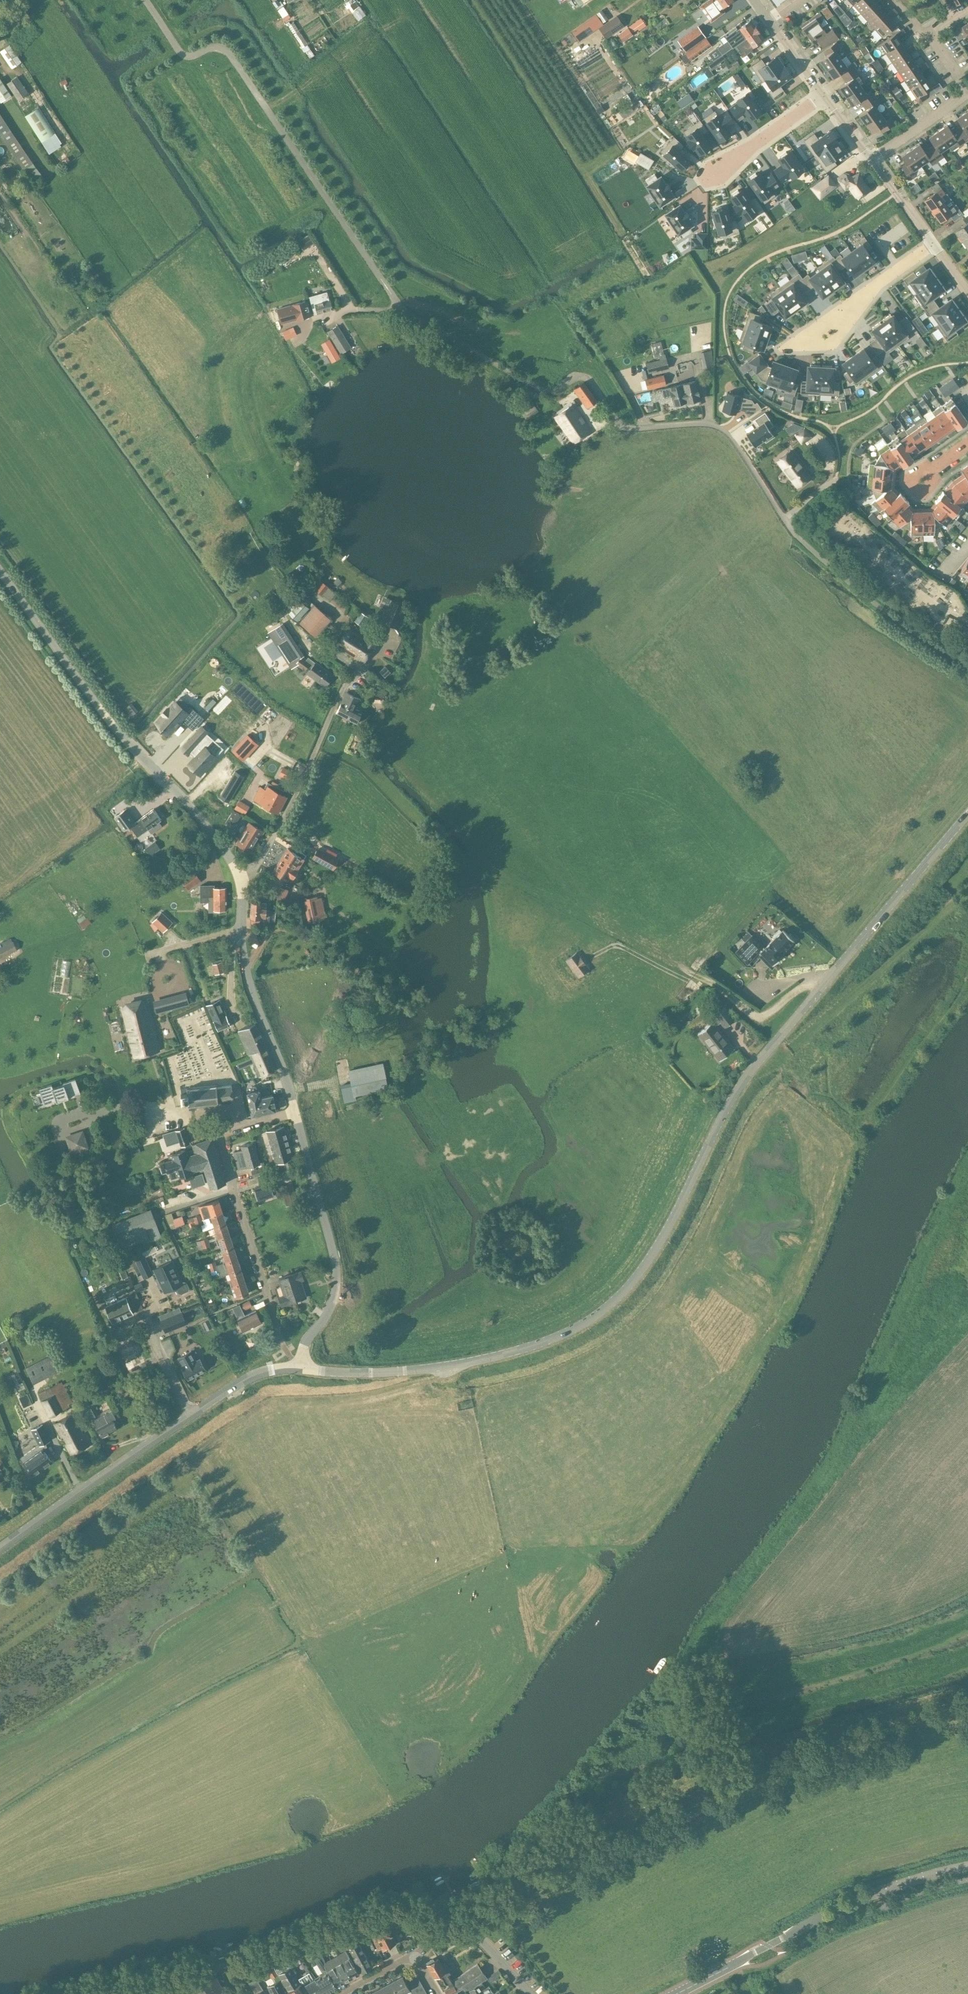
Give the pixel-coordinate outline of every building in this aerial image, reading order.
[(273,3),(277,9),(281,7),(276,0),(272,0),(273,3)] [(345,4),(350,11),(359,6),(355,0),(351,0),(345,4)] [(700,7),(711,22),(724,13),(722,9),(734,0),(709,0),(700,7)] [(873,0),(858,0),(853,5),(860,13),(874,1),(873,0)] [(874,1),(860,13),(867,21),(881,9),(876,3),(874,1)] [(735,4),(723,10),(727,18),(740,12),(735,4)] [(284,7),(278,10),(285,21),(290,17),(284,7)] [(827,18),(833,14),(827,7),(822,10),(827,18)] [(888,16),(886,15),(881,9),(867,21),(875,29),(888,16)] [(602,10),(597,13),(603,22),(608,19),(602,10)] [(808,23),(801,28),(811,41),(814,38),(815,39),(816,38),(823,48),(838,38),(832,30),(827,34),(818,22),(824,18),(820,12),(806,21),(808,23)] [(846,26),(852,21),(844,13),(839,17),(846,26)] [(596,14),(572,31),(578,40),(602,23),(596,14)] [(888,16),(875,29),(882,37),(896,25),(890,19),(888,16)] [(600,29),(606,37),(623,26),(617,17),(600,29)] [(644,20),(642,19),(641,18),(628,28),(631,33),(638,28),(639,30),(646,25),(645,24),(645,22),(644,20)] [(723,44),(709,54),(714,61),(722,55),(732,48),(735,46),(741,41),(757,30),(750,21),(742,27),(740,24),(719,39),(723,44)] [(685,51),(705,36),(698,26),(678,40),(685,51)] [(886,53),(901,43),(897,37),(905,32),(902,29),(879,44),(886,53)] [(741,41),(735,46),(740,53),(744,50),(747,54),(752,50),(751,48),(764,39),(757,30),(741,41)] [(613,51),(618,47),(612,39),(607,43),(613,51)] [(691,61),(711,46),(706,39),(686,54),(691,61)] [(828,54),(820,60),(826,69),(841,58),(835,51),(840,47),(836,42),(825,50),(828,54)] [(907,52),(906,50),(901,43),(886,53),(892,62),(907,52)] [(10,45),(0,51),(12,68),(22,62),(10,45)] [(306,45),(302,47),(309,57),(313,55),(306,45)] [(860,49),(863,54),(868,51),(865,46),(860,49)] [(732,48),(722,55),(725,59),(735,52),(732,48)] [(907,52),(892,62),(898,71),(913,61),(909,54),(907,52)] [(686,54),(680,58),(685,65),(691,61),(686,54)] [(714,61),(708,65),(711,70),(717,66),(716,65),(725,59),(722,55),(714,61)] [(841,58),(826,69),(833,78),(841,72),(845,77),(856,69),(855,67),(852,63),(846,55),(841,58)] [(4,83),(13,76),(0,56),(0,77),(4,83)] [(761,59),(751,66),(762,82),(766,80),(766,79),(784,66),(782,64),(784,63),(780,57),(778,58),(777,56),(765,64),(761,59)] [(877,59),(875,60),(873,61),(872,62),(879,71),(882,69),(883,68),(877,59)] [(919,70),(918,67),(913,61),(898,71),(904,80),(919,70)] [(784,66),(766,79),(766,80),(772,89),(769,92),(773,98),(783,90),(780,85),(791,76),(790,74),(791,73),(787,67),(785,68),(784,66)] [(848,82),(839,88),(846,97),(861,86),(864,84),(865,83),(859,75),(859,74),(856,69),(845,77),(848,82)] [(887,78),(888,78),(882,69),(879,71),(885,80),(887,78)] [(919,70),(904,80),(910,89),(925,79),(921,72),(919,70)] [(7,83),(19,100),(29,94),(17,76),(7,83)] [(1,102),(11,95),(0,78),(0,100),(1,102)] [(932,88),(925,79),(910,89),(917,98),(916,99),(919,104),(929,97),(926,92),(932,88)] [(861,86),(846,97),(852,106),(861,100),(864,104),(875,96),(871,90),(866,94),(861,86)] [(902,94),(897,86),(892,90),(897,98),(902,94)] [(682,110),(694,101),(689,93),(677,102),(682,110)] [(737,102),(729,108),(738,119),(746,114),(750,119),(760,111),(747,93),(736,101),(737,102)] [(868,109),(859,115),(865,124),(880,113),(875,106),(879,102),(875,96),(864,104),(868,109)] [(600,114),(605,110),(602,106),(596,109),(600,114)] [(39,107),(25,116),(41,141),(55,133),(39,107)] [(715,111),(704,118),(720,141),(731,133),(726,127),(729,126),(735,122),(727,110),(719,116),(715,111)] [(10,149),(20,142),(0,112),(0,134),(10,149)] [(880,113),(865,124),(872,133),(881,127),(884,131),(895,124),(890,118),(886,121),(880,113)] [(956,119),(962,128),(958,131),(965,142),(967,140),(967,116),(965,113),(956,119)] [(699,120),(683,132),(688,139),(687,140),(693,149),(694,147),(699,154),(710,146),(701,134),(707,130),(699,120)] [(947,125),(938,132),(948,147),(952,152),(959,146),(965,142),(958,131),(953,134),(947,125)] [(814,133),(804,141),(815,157),(815,156),(837,140),(836,139),(837,138),(833,131),(832,132),(830,130),(818,139),(814,133)] [(938,132),(928,138),(934,147),(930,150),(938,161),(944,157),(940,152),(948,147),(938,132)] [(673,137),(660,151),(668,160),(667,161),(673,166),(674,165),(680,170),(689,160),(679,150),(683,145),(673,137)] [(837,140),(815,156),(815,157),(826,172),(837,164),(833,159),(844,151),(843,149),(845,147),(840,141),(838,143),(837,141),(837,140)] [(919,144),(910,151),(920,166),(928,160),(931,165),(938,161),(930,150),(925,153),(919,144)] [(910,151),(901,157),(907,166),(902,169),(910,180),(916,176),(913,171),(920,166),(910,151)] [(782,165),(774,170),(782,182),(790,177),(792,178),(803,170),(789,152),(778,159),(782,165)] [(640,154),(635,161),(648,168),(652,161),(640,154)] [(751,179),(748,181),(764,203),(775,195),(771,190),(779,184),(771,172),(765,177),(766,177),(763,179),(759,173),(757,175),(755,173),(749,177),(751,179)] [(858,198),(869,190),(862,181),(859,177),(860,176),(856,175),(855,176),(852,178),(848,176),(848,174),(845,173),(838,178),(839,180),(839,181),(845,189),(848,187),(855,197),(857,196),(858,198)] [(654,174),(645,180),(648,185),(646,186),(659,206),(673,197),(660,176),(657,178),(654,174)] [(829,175),(812,187),(821,200),(838,186),(829,175)] [(935,192),(924,200),(932,211),(944,203),(950,198),(945,191),(944,192),(937,183),(932,187),(935,192)] [(734,199),(731,201),(736,207),(735,208),(741,217),(743,216),(748,223),(764,210),(756,200),(751,204),(742,193),(740,195),(739,193),(733,198),(734,199)] [(932,211),(940,222),(951,214),(954,219),(959,216),(962,219),(967,215),(967,207),(958,214),(957,212),(960,211),(951,199),(950,198),(944,203),(932,211)] [(679,205),(664,214),(678,234),(679,233),(682,237),(692,231),(689,228),(692,225),(679,205)] [(714,220),(712,220),(714,228),(716,227),(720,239),(739,233),(735,221),(729,222),(725,208),(712,212),(714,220)] [(955,231),(963,242),(967,239),(967,215),(962,219),(965,224),(955,231)] [(691,247),(691,248),(697,248),(707,248),(707,234),(697,233),(697,239),(692,239),(692,247),(691,247)] [(311,234),(300,240),(306,249),(317,243),(311,234)] [(861,245),(852,252),(864,268),(865,267),(866,268),(872,263),(874,261),(866,251),(872,247),(865,237),(859,241),(861,245)] [(864,268),(852,252),(843,258),(840,254),(835,258),(834,259),(840,267),(841,269),(847,265),(854,275),(856,274),(863,270),(862,270),(864,268)] [(798,253),(791,255),(794,263),(800,261),(798,253)] [(835,271),(840,267),(834,259),(835,258),(833,256),(833,257),(828,260),(817,268),(820,271),(833,289),(834,288),(835,290),(843,285),(842,283),(843,282),(835,271)] [(787,269),(793,277),(798,273),(793,265),(787,269)] [(911,282),(918,291),(918,292),(936,279),(935,278),(937,277),(932,269),(930,270),(929,269),(918,277),(914,272),(903,279),(907,285),(911,282)] [(833,289),(820,271),(811,278),(808,274),(802,278),(802,279),(809,289),(815,285),(823,296),(824,295),(826,297),(833,292),(832,290),(833,289)] [(804,293),(809,289),(802,279),(802,278),(799,273),(780,287),(796,309),(797,308),(799,310),(807,304),(805,302),(806,302),(801,294),(803,292),(804,293)] [(936,280),(936,279),(918,292),(918,291),(914,294),(925,310),(936,303),(932,297),(943,289),(942,288),(944,287),(938,278),(936,280)] [(796,309),(780,287),(770,294),(773,298),(764,304),(772,315),(778,311),(778,310),(780,308),(786,316),(787,315),(788,317),(796,312),(795,310),(796,309)] [(309,297),(314,314),(333,309),(330,299),(329,300),(327,292),(309,297)] [(940,308),(936,303),(925,310),(930,316),(934,313),(940,323),(958,310),(960,308),(954,300),(952,302),(951,300),(940,308)] [(307,301),(292,305),(277,309),(281,323),(296,319),(311,315),(307,301)] [(959,311),(958,310),(940,323),(936,325),(948,341),(958,334),(954,328),(965,320),(964,319),(966,318),(961,310),(959,311)] [(749,311),(743,329),(767,337),(767,336),(768,336),(770,328),(771,326),(759,322),(761,316),(749,311)] [(883,322),(882,323),(899,345),(909,338),(906,334),(914,328),(906,316),(900,320),(901,321),(898,323),(893,315),(891,316),(890,314),(882,320),(883,322)] [(918,316),(912,320),(917,327),(923,323),(918,316)] [(899,345),(882,323),(881,324),(880,322),(872,328),(873,330),(872,330),(878,338),(876,340),(875,339),(869,343),(877,354),(886,348),(889,352),(899,345)] [(286,339),(297,335),(293,327),(282,332),(286,339)] [(333,343),(342,338),(336,327),(327,332),(333,343)] [(767,339),(766,339),(767,337),(743,329),(739,340),(745,342),(742,348),(752,352),(755,346),(763,349),(764,347),(767,339)] [(921,337),(916,341),(921,348),(926,344),(921,337)] [(335,350),(329,340),(323,344),(329,354),(335,350)] [(870,359),(863,349),(861,351),(861,350),(855,355),(855,356),(854,357),(868,377),(883,366),(876,356),(870,359)] [(703,361),(712,359),(711,351),(702,352),(703,361)] [(660,360),(646,363),(648,373),(669,368),(665,354),(659,356),(660,360)] [(752,368),(764,359),(760,354),(748,362),(752,368)] [(868,377),(854,357),(852,358),(852,357),(846,362),(844,364),(849,370),(844,374),(850,383),(855,379),(859,384),(868,377)] [(768,381),(778,385),(785,366),(783,365),(776,362),(776,363),(774,362),(772,367),(767,366),(767,365),(764,359),(752,368),(761,380),(767,382),(768,381)] [(820,394),(821,368),(820,368),(820,365),(810,365),(810,367),(809,367),(808,381),(801,380),(800,393),(820,394)] [(822,368),(821,368),(820,394),(839,395),(839,383),(833,382),(833,368),(832,368),(832,366),(822,365),(822,368)] [(786,367),(785,366),(778,385),(776,389),(794,396),(798,384),(792,382),(796,370),(794,369),(786,366),(786,367)] [(664,375),(645,379),(647,389),(666,385),(664,375)] [(583,381),(574,387),(588,406),(597,400),(583,381)] [(670,387),(662,389),(665,398),(672,396),(674,405),(686,402),(686,403),(697,400),(700,400),(700,399),(697,386),(696,381),(670,387)] [(929,390),(924,394),(927,399),(933,395),(929,390)] [(737,409),(744,411),(748,417),(761,408),(757,402),(755,404),(752,400),(741,397),(741,396),(727,392),(722,411),(736,414),(737,409)] [(965,419),(951,398),(942,405),(941,405),(955,425),(956,427),(957,428),(963,424),(967,421),(965,419)] [(574,444),(591,432),(573,404),(555,417),(574,444)] [(955,425),(941,405),(932,411),(932,412),(935,416),(935,415),(946,431),(955,425)] [(764,411),(753,418),(757,424),(745,432),(753,445),(764,438),(765,440),(771,436),(770,434),(772,433),(768,427),(772,424),(764,411)] [(946,431),(935,415),(935,416),(927,421),(926,422),(937,437),(946,431)] [(924,417),(923,418),(915,424),(928,443),(937,437),(926,422),(927,421),(924,417)] [(793,423),(791,424),(796,432),(803,427),(793,423)] [(928,443),(915,424),(906,430),(905,430),(908,434),(919,450),(920,450),(928,444),(928,443)] [(919,450),(908,434),(900,440),(911,456),(919,450)] [(911,456),(900,440),(897,436),(888,443),(887,443),(901,463),(902,465),(903,466),(909,462),(913,459),(913,458),(911,457),(911,456)] [(901,463),(887,443),(877,450),(880,455),(878,460),(893,468),(901,463)] [(860,455),(863,451),(859,449),(856,447),(853,451),(860,455)] [(798,487),(810,477),(790,451),(777,461),(798,487)] [(892,478),(893,468),(878,460),(875,465),(869,464),(868,476),(892,478)] [(891,488),(891,483),(892,478),(868,476),(867,488),(872,488),(874,494),(891,488)] [(966,476),(955,484),(967,498),(967,479),(966,476)] [(967,498),(955,484),(946,494),(961,506),(967,498)] [(880,511),(897,495),(891,488),(874,494),(876,499),(872,503),(880,511)] [(961,506),(946,494),(944,492),(943,491),(938,497),(935,501),(936,502),(937,503),(938,504),(956,519),(957,518),(964,509),(961,506)] [(892,517),(906,505),(908,503),(909,502),(904,496),(900,492),(899,493),(898,494),(897,495),(880,511),(880,512),(888,520),(892,517)] [(956,519),(938,504),(932,511),(940,527),(945,524),(949,528),(956,519)] [(905,528),(912,512),(906,505),(892,517),(899,526),(900,525),(905,528)] [(923,535),(922,511),(912,512),(905,528),(911,530),(911,535),(923,535)] [(940,527),(932,511),(922,511),(923,535),(935,535),(934,530),(940,527)] [(879,524),(881,522),(875,516),(871,520),(877,526),(879,524)] [(948,541),(951,543),(953,540),(951,534),(944,537),(947,542),(948,541)] [(940,550),(945,544),(941,537),(935,540),(940,550)] [(967,578),(967,559),(960,573),(967,578)] [(316,590),(322,595),(329,587),(322,581),(316,590)] [(292,610),(289,613),(297,621),(310,608),(295,594),(286,604),(292,610)] [(383,618),(382,622),(394,627),(396,623),(403,604),(391,599),(383,618)] [(315,605),(300,622),(316,636),(330,619),(315,605)] [(355,621),(371,631),(373,628),(371,628),(375,621),(368,616),(361,611),(355,621)] [(301,656),(290,639),(282,627),(273,633),(294,665),(296,664),(305,670),(310,663),(301,656)] [(337,645),(355,657),(360,650),(354,646),(361,635),(349,627),(337,645)] [(360,650),(355,657),(359,659),(359,661),(362,662),(363,662),(364,663),(382,635),(373,628),(371,631),(366,638),(361,635),(354,646),(360,650)] [(307,673),(325,687),(334,676),(316,662),(307,673)] [(385,666),(380,671),(385,676),(389,672),(389,670),(385,666)] [(204,668),(200,672),(210,682),(214,678),(204,668)] [(364,676),(369,682),(373,678),(368,673),(364,676)] [(357,723),(361,714),(358,712),(359,710),(356,709),(361,699),(346,692),(336,713),(357,723)] [(164,714),(157,722),(169,733),(181,719),(187,724),(198,712),(181,697),(177,702),(176,701),(168,709),(167,708),(162,713),(164,714)] [(132,716),(137,711),(130,703),(125,708),(132,716)] [(203,727),(183,749),(189,755),(192,752),(197,757),(190,765),(201,775),(217,758),(207,748),(215,740),(208,734),(209,733),(203,727)] [(251,730),(232,751),(243,760),(261,740),(251,730)] [(239,772),(222,797),(231,803),(247,778),(239,772)] [(255,785),(250,794),(255,797),(254,799),(278,813),(287,797),(282,794),(284,791),(268,782),(264,789),(260,787),(259,787),(255,785)] [(236,807),(246,813),(249,807),(240,801),(236,807)] [(162,825),(159,821),(162,819),(154,808),(135,822),(126,809),(115,817),(124,830),(130,826),(138,837),(149,829),(151,833),(162,825)] [(231,820),(236,823),(242,815),(237,811),(237,812),(234,810),(230,816),(233,817),(231,820)] [(236,844),(251,853),(264,831),(249,822),(236,844)] [(290,845),(273,871),(287,879),(303,853),(290,845)] [(318,849),(313,858),(330,867),(335,858),(318,849)] [(201,881),(194,871),(182,879),(189,889),(201,881)] [(227,899),(226,887),(214,887),(214,885),(201,885),(201,896),(209,896),(219,896),(219,899),(227,899)] [(201,896),(201,902),(206,902),(206,901),(209,901),(209,911),(214,911),(214,912),(219,912),(219,910),(227,910),(227,899),(219,899),(219,896),(209,896),(201,896)] [(309,922),(325,918),(321,898),(305,901),(306,908),(309,922)] [(252,902),(250,917),(251,917),(251,923),(269,923),(270,911),(267,910),(267,903),(262,903),(252,902)] [(306,908),(297,910),(300,923),(309,922),(306,908)] [(172,922),(162,912),(153,922),(163,932),(172,922)] [(85,929),(92,920),(85,915),(78,924),(85,929)] [(783,952),(794,941),(794,940),(795,938),(790,933),(788,935),(783,930),(781,932),(779,930),(772,937),(774,939),(765,948),(749,932),(742,939),(745,942),(736,951),(747,963),(759,950),(761,952),(773,964),(784,953),(783,952)] [(17,950),(13,941),(0,948),(0,958),(17,950)] [(577,952),(566,960),(569,965),(580,956),(577,952)] [(221,959),(212,961),(215,974),(221,973),(225,972),(222,962),(221,959)] [(191,991),(156,997),(159,1010),(193,1004),(191,991)] [(207,1006),(209,1012),(217,1030),(229,1025),(219,1001),(207,1006)] [(134,1057),(159,1050),(147,1002),(122,1008),(134,1057)] [(715,1014),(725,1027),(734,1019),(724,1006),(715,1014)] [(719,1060),(734,1048),(713,1021),(698,1033),(719,1060)] [(253,1062),(269,1055),(264,1044),(255,1023),(238,1030),(242,1038),(250,1058),(253,1062)] [(276,1073),(269,1055),(253,1062),(253,1063),(259,1077),(270,1072),(271,1075),(276,1073)] [(250,1058),(244,1060),(246,1066),(253,1063),(253,1062),(250,1058)] [(353,1085),(342,1087),(345,1102),(356,1099),(355,1095),(386,1088),(381,1063),(350,1070),(353,1085)] [(68,1095),(80,1091),(75,1077),(63,1081),(63,1083),(62,1083),(61,1080),(39,1087),(45,1103),(56,1099),(56,1100),(68,1096),(68,1095)] [(217,1085),(181,1089),(181,1093),(181,1101),(188,1100),(189,1109),(197,1109),(196,1104),(218,1102),(218,1100),(217,1087),(217,1085)] [(232,1085),(217,1087),(218,1100),(233,1099),(232,1085)] [(252,1115),(276,1110),(273,1095),(261,1097),(259,1090),(258,1090),(257,1088),(255,1086),(252,1087),(250,1089),(251,1092),(247,1092),(252,1115)] [(285,1170),(295,1167),(284,1126),(267,1131),(276,1162),(282,1160),(285,1170)] [(181,1145),(190,1143),(185,1127),(176,1130),(181,1145)] [(72,1150),(85,1145),(81,1132),(68,1136),(72,1150)] [(193,1149),(186,1151),(192,1171),(204,1167),(211,1188),(226,1183),(212,1138),(192,1144),(193,1149)] [(238,1169),(260,1162),(254,1142),(241,1146),(242,1149),(234,1152),(238,1169)] [(192,1171),(186,1151),(185,1149),(172,1153),(173,1156),(170,1157),(171,1159),(159,1163),(163,1173),(169,1171),(172,1178),(179,1175),(180,1176),(193,1172),(192,1171)] [(253,1177),(265,1173),(263,1167),(251,1170),(253,1177)] [(259,1200),(274,1196),(269,1179),(269,1180),(267,1174),(258,1177),(261,1186),(255,1188),(259,1200)] [(284,1196),(295,1192),(292,1182),(281,1186),(284,1196)] [(298,1202),(295,1192),(284,1196),(287,1205),(298,1202)] [(203,1218),(209,1216),(223,1212),(219,1200),(199,1206),(203,1218)] [(122,1246),(123,1249),(140,1242),(142,1246),(160,1239),(154,1223),(155,1222),(150,1208),(112,1223),(117,1237),(118,1237),(122,1246)] [(223,1212),(209,1216),(211,1221),(213,1221),(215,1227),(226,1223),(223,1212)] [(182,1216),(173,1219),(176,1226),(185,1223),(182,1216)] [(226,1223),(215,1227),(217,1233),(215,1234),(217,1239),(230,1235),(226,1223)] [(230,1235),(217,1239),(218,1245),(220,1244),(222,1250),(234,1246),(230,1235)] [(222,1257),(224,1262),(238,1258),(234,1246),(222,1250),(224,1256),(222,1257)] [(144,1277),(152,1274),(144,1256),(136,1260),(144,1277)] [(224,1262),(216,1265),(218,1269),(220,1276),(230,1273),(241,1269),(238,1258),(224,1262)] [(182,1282),(172,1261),(154,1269),(159,1279),(160,1279),(162,1283),(161,1284),(165,1291),(175,1287),(175,1288),(176,1287),(179,1292),(181,1293),(188,1290),(189,1287),(186,1282),(184,1281),(182,1282)] [(117,1264),(123,1279),(128,1277),(122,1262),(117,1264)] [(230,1280),(232,1285),(245,1281),(241,1269),(230,1273),(232,1279),(230,1280)] [(301,1280),(298,1272),(277,1279),(277,1280),(278,1279),(280,1286),(276,1287),(282,1304),(278,1305),(278,1306),(298,1299),(299,1300),(301,1300),(301,1299),(306,1297),(306,1296),(305,1297),(300,1281),(301,1280)] [(137,1311),(143,1309),(131,1277),(124,1280),(128,1291),(129,1291),(131,1295),(137,1311)] [(245,1281),(232,1285),(235,1297),(249,1293),(245,1281)] [(109,1293),(106,1288),(99,1290),(101,1296),(109,1293)] [(115,1295),(105,1300),(107,1305),(106,1306),(114,1322),(133,1313),(129,1304),(131,1303),(128,1296),(118,1301),(115,1295)] [(249,1300),(240,1305),(239,1304),(232,1307),(244,1331),(262,1323),(255,1309),(245,1315),(243,1310),(252,1306),(249,1300)] [(186,1323),(180,1307),(160,1315),(166,1332),(186,1323)] [(24,1330),(20,1321),(13,1325),(17,1334),(24,1330)] [(215,1328),(218,1333),(224,1330),(221,1325),(215,1328)] [(128,1335),(115,1341),(124,1361),(130,1358),(133,1365),(144,1360),(142,1354),(137,1357),(128,1335)] [(188,1379),(205,1369),(199,1359),(196,1361),(190,1351),(178,1358),(183,1368),(182,1369),(188,1379)] [(26,1368),(34,1384),(61,1370),(53,1354),(26,1368)] [(23,1381),(18,1372),(12,1375),(16,1384),(23,1381)] [(50,1415),(73,1403),(62,1382),(39,1394),(50,1415)] [(27,1393),(19,1397),(24,1407),(32,1403),(27,1393)] [(100,1415),(95,1405),(82,1412),(87,1422),(100,1415)] [(104,1415),(94,1421),(95,1424),(102,1437),(117,1429),(113,1420),(116,1418),(112,1411),(104,1415)] [(71,1454),(89,1445),(73,1414),(55,1423),(62,1437),(64,1436),(68,1443),(66,1444),(71,1454)] [(43,1424),(32,1429),(39,1445),(45,1442),(50,1440),(43,1424)] [(39,1445),(21,1458),(33,1475),(52,1462),(43,1449),(46,1446),(45,1442),(39,1445)] [(376,1935),(372,1937),(378,1949),(382,1947),(384,1950),(396,1943),(392,1935),(394,1933),(390,1925),(375,1933),(376,1935)] [(351,1936),(344,1939),(349,1948),(362,1972),(371,1967),(359,1944),(358,1942),(355,1944),(351,1936)] [(344,1950),(349,1948),(344,1939),(340,1942),(344,1950)] [(315,1940),(300,1946),(303,1955),(319,1949),(315,1940)] [(339,1954),(351,1978),(359,1973),(346,1950),(339,1954)] [(336,1967),(344,1982),(351,1978),(339,1954),(332,1958),(336,1967)] [(320,1957),(324,1965),(337,1986),(344,1982),(336,1967),(332,1958),(325,1963),(325,1959),(323,1955),(320,1957)] [(324,1972),(314,1978),(325,1993),(337,1986),(324,1965),(320,1957),(315,1959),(324,1972)] [(427,1962),(428,1964),(427,1964),(435,1976),(440,1973),(447,1984),(448,1984),(452,1981),(447,1973),(450,1971),(444,1961),(442,1963),(438,1957),(434,1960),(433,1958),(427,1962)] [(276,1981),(268,1985),(273,1993),(284,1993),(289,1991),(268,1959),(262,1962),(271,1978),(273,1976),(276,1981)] [(467,1991),(487,1977),(477,1963),(452,1980),(459,1990),(463,1987),(467,1991)] [(300,1981),(300,1980),(291,1965),(278,1973),(291,1993),(308,1993),(300,1981)] [(490,1981),(502,1973),(498,1969),(487,1977),(490,1981)] [(226,1992),(214,1971),(186,1986),(190,1993),(227,1993),(226,1992)] [(404,1980),(407,1985),(419,1979),(416,1973),(404,1980)] [(398,1993),(400,1993),(409,1989),(407,1985),(404,1980),(402,1975),(391,1981),(398,1993)] [(300,1980),(300,1981),(308,1993),(323,1993),(325,1993),(314,1978),(305,1984),(302,1979),(300,1980)] [(260,1984),(257,1979),(250,1983),(253,1988),(256,1993),(266,1993),(260,1984)] [(422,1984),(419,1979),(407,1985),(409,1989),(410,1990),(422,1984)] [(391,1981),(380,1987),(383,1993),(398,1993),(391,1981)] [(452,1981),(448,1984),(449,1987),(444,1990),(447,1993),(452,1993),(457,1991),(452,1981)] [(478,1984),(469,1990),(472,1993),(492,1993),(494,1993),(489,1986),(486,1988),(482,1981),(478,1984)] [(412,1993),(416,1993),(424,1989),(422,1984),(410,1990),(412,1993)]
